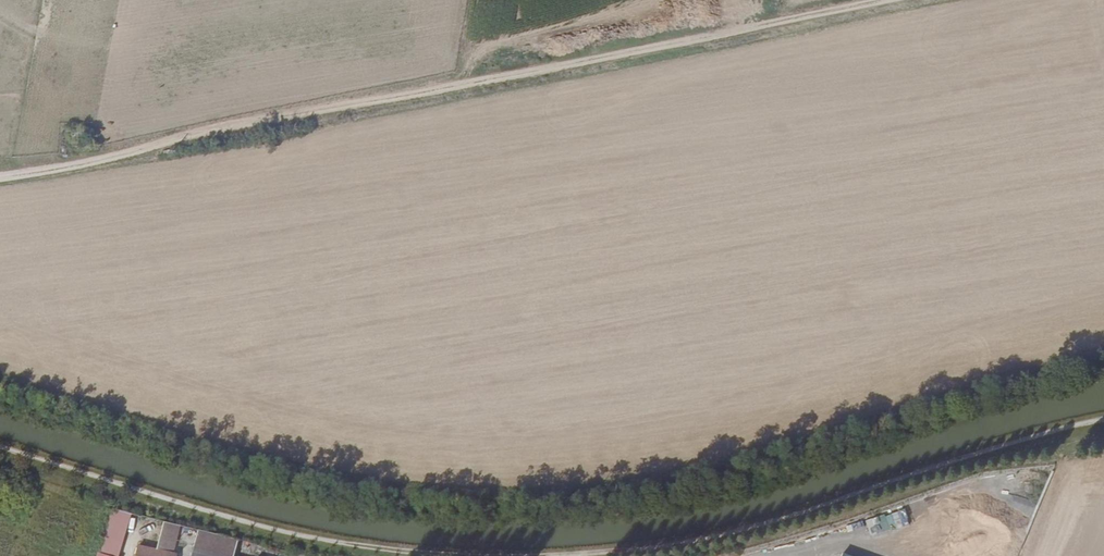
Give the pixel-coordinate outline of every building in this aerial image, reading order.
[(108,500),(94,555),(102,555),(103,552),(118,502),(108,500)] [(118,502),(103,552),(116,555),(121,555),(135,507),(118,502)] [(151,546),(148,555),(176,555),(177,553),(174,551),(177,541),(194,545),(191,555),(237,555),(242,538),(165,518),(158,547),(151,546)] [(151,546),(137,542),(134,555),(148,555),(151,546)]
